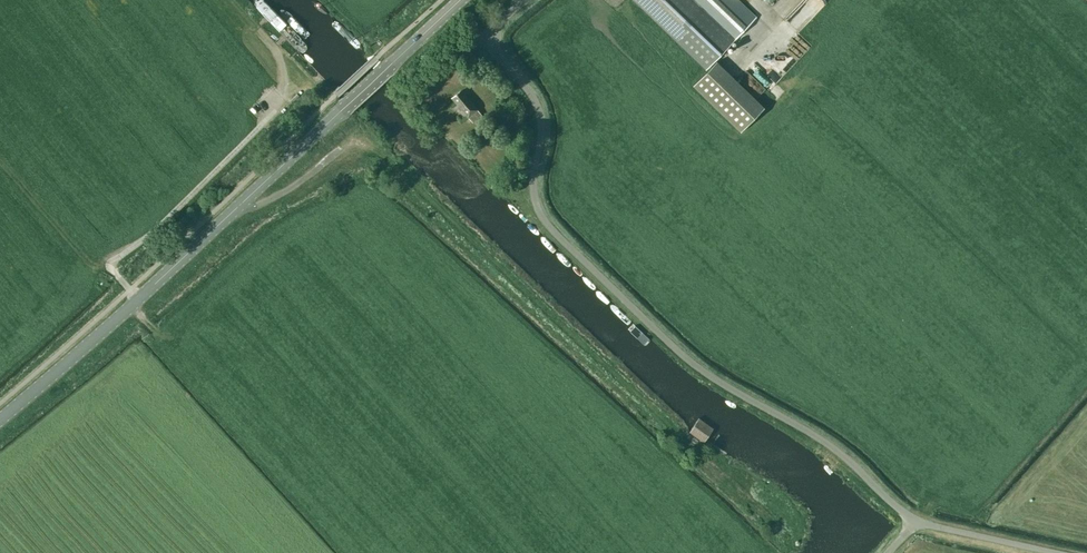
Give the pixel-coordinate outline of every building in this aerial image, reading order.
[(739,0),(635,0),(671,34),(696,8),(731,42),(756,16),(739,0)] [(793,9),(786,14),(786,18),(807,0),(785,0),(793,9)] [(780,49),(785,42),(778,37),(773,43),(780,49)] [(687,53),(682,59),(695,68),(700,62),(687,53)] [(692,85),(740,131),(764,107),(716,61),(692,85)] [(461,90),(452,98),(460,108),(468,117),(472,122),(481,115),(477,109),(461,90)] [(706,439),(714,428),(699,418),(689,432),(704,443),(706,439)]
